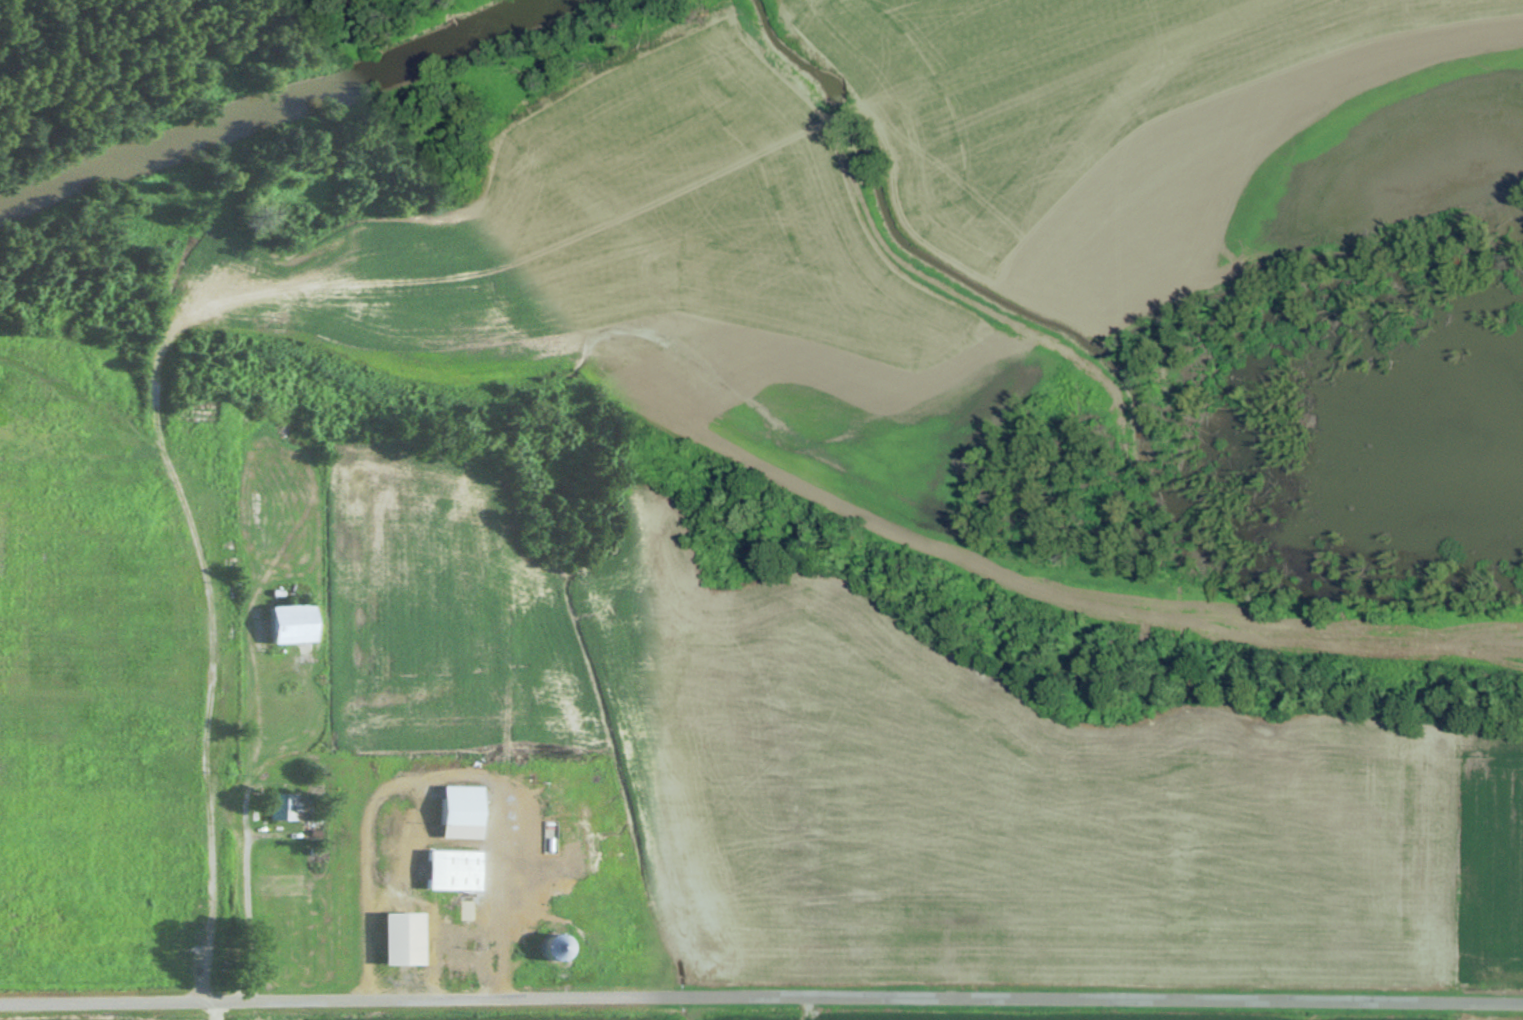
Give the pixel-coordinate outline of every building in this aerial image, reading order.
[(263,608),(264,645),(306,644),(306,607),(263,608)] [(476,840),(477,788),(438,787),(437,839),(476,840)] [(293,821),(293,813),(295,813),(295,795),(267,795),(267,821),(293,821)] [(422,891),(476,892),(477,853),(423,852),(422,891)] [(378,916),(378,967),(417,966),(417,915),(378,916)]
